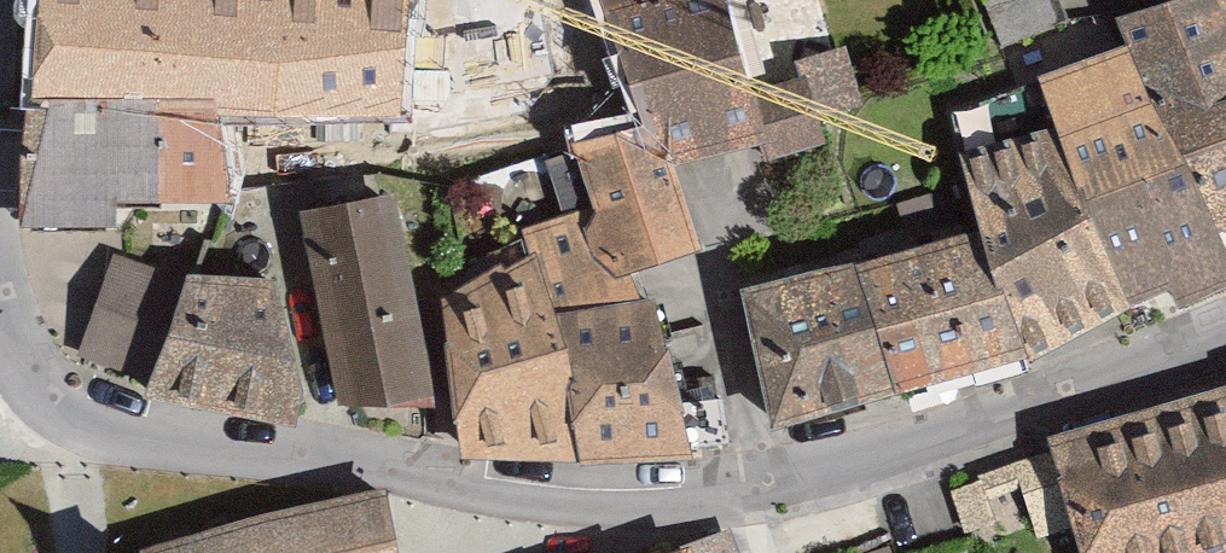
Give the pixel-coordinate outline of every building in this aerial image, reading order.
[(29,198),(203,207),(208,115),(396,124),(403,0),(39,0),(29,198)] [(465,450),(698,447),(648,277),(711,259),(681,156),(755,133),(757,151),(824,135),(817,112),(863,102),(848,41),(830,48),(818,0),(599,0),(543,17),(593,205),(527,226),(443,299),(465,450)] [(776,424),(1011,352),(1175,281),(1183,301),(1225,281),(1225,0),(1169,0),(1120,11),(1126,40),(1039,69),(1059,121),(967,148),(989,227),(742,290),(776,424)] [(397,190),(309,205),(337,410),(442,397),(397,190)] [(272,280),(110,259),(75,363),(300,414),(272,280)] [(1061,444),(1085,524),(1094,552),(1225,552),(1225,394),(1061,444)] [(1085,524),(1061,444),(952,481),(967,532),(982,528),(989,544),(1036,530),(1040,539),(1085,524)] [(136,552),(384,552),(367,491),(136,552)] [(640,552),(697,552),(692,537),(640,552)]
